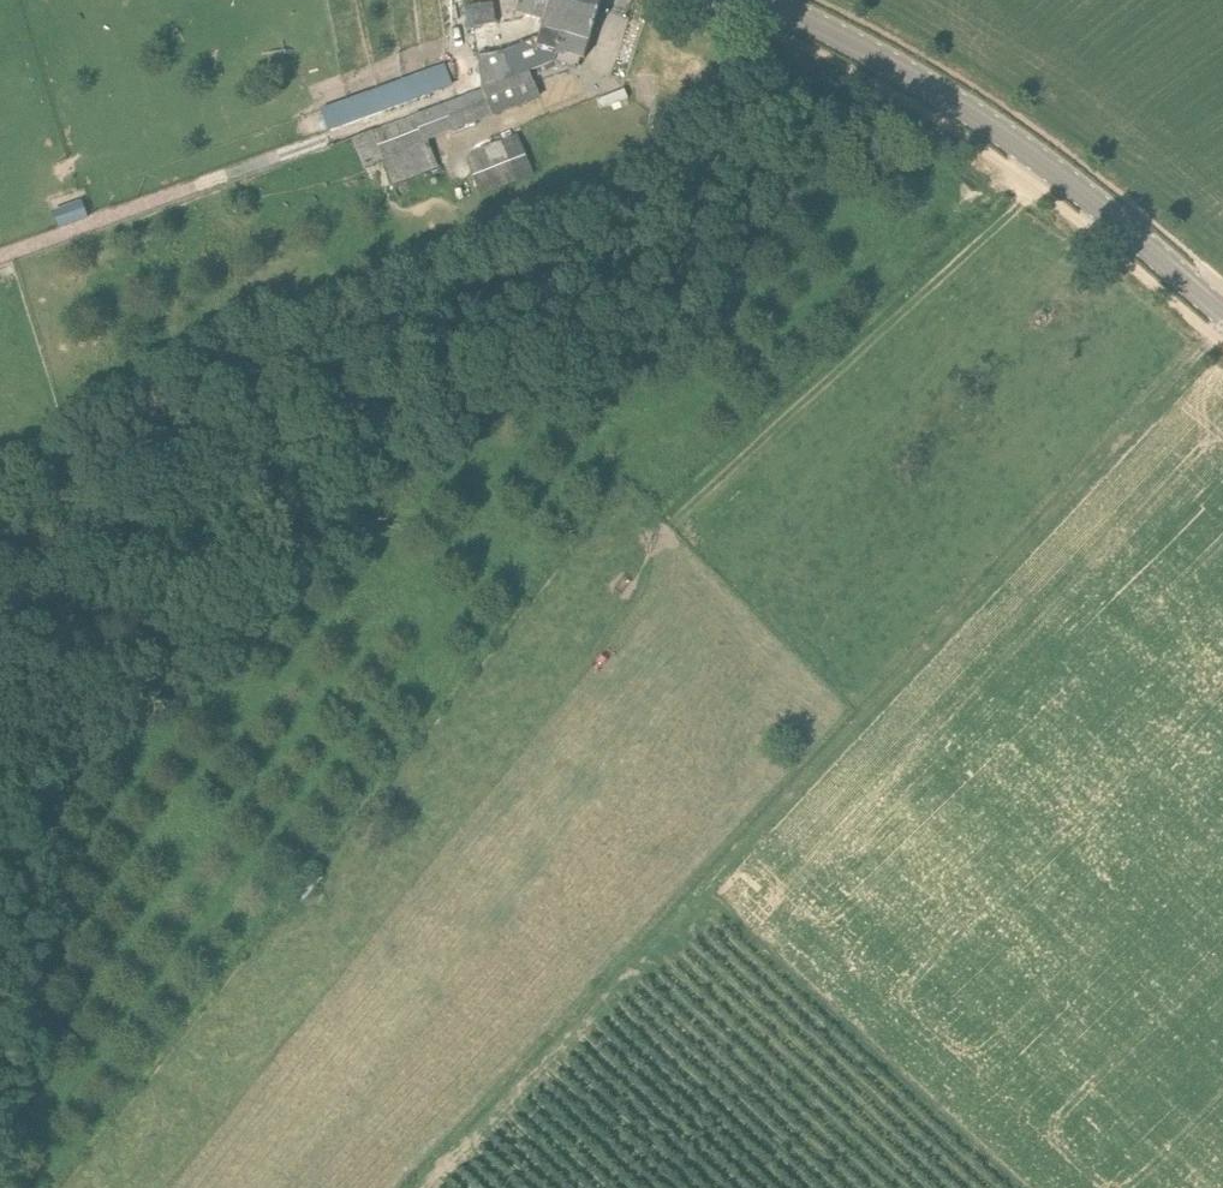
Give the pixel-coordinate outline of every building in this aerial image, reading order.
[(504,50),(478,56),(481,79),(525,62),(529,71),(554,62),(558,50),(557,50),(572,0),(519,0),(515,12),(537,19),(531,40),(504,50)] [(558,50),(584,59),(602,0),(572,0),(557,50),(558,50)] [(468,28),(496,23),(492,3),(464,7),(468,28)] [(489,109),(492,116),(493,116),(540,97),(540,96),(529,71),(525,62),(481,79),(482,89),(483,92),(489,109)] [(326,132),(451,86),(444,65),(318,110),(326,132)] [(625,89),(598,99),(601,109),(629,98),(625,89)] [(469,94),(445,103),(455,130),(479,121),(469,94)] [(355,138),(352,139),(364,167),(384,159),(393,184),(438,167),(428,140),(418,114),(414,115),(355,138)] [(535,175),(517,134),(478,149),(468,160),(481,195),(535,175)] [(80,205),(53,214),(58,229),(85,219),(80,205)]
